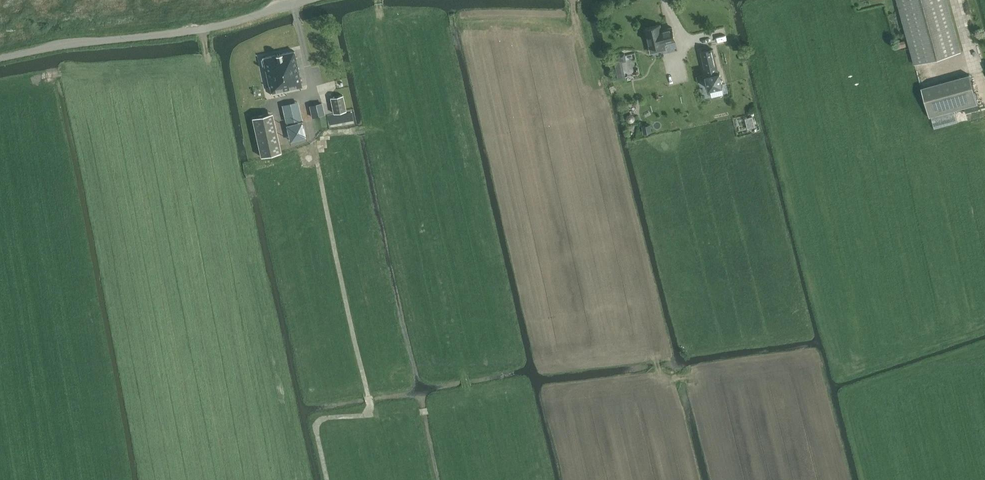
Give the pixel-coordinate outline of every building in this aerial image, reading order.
[(915,64),(961,52),(947,0),(897,0),(915,64)] [(661,25),(646,29),(651,53),(666,49),(665,43),(675,41),(672,27),(662,30),(661,25)] [(713,49),(701,52),(707,75),(706,76),(709,89),(723,86),(720,72),(719,72),(713,49)] [(295,51),(264,57),(271,93),(302,86),(295,51)] [(625,53),(613,56),(619,79),(626,78),(622,62),(627,61),(625,53)] [(970,75),(921,88),(929,117),(931,116),(954,110),(966,107),(967,113),(978,110),(976,104),(978,104),(970,75)] [(344,95),(331,98),(334,113),(347,111),(344,95)] [(297,102),(283,105),(285,114),(287,122),(301,119),(297,102)] [(322,103),(310,106),(312,115),(324,112),(322,103)] [(954,110),(931,116),(935,129),(958,122),(954,110)] [(272,113),(253,117),(262,157),(281,152),(272,113)]
